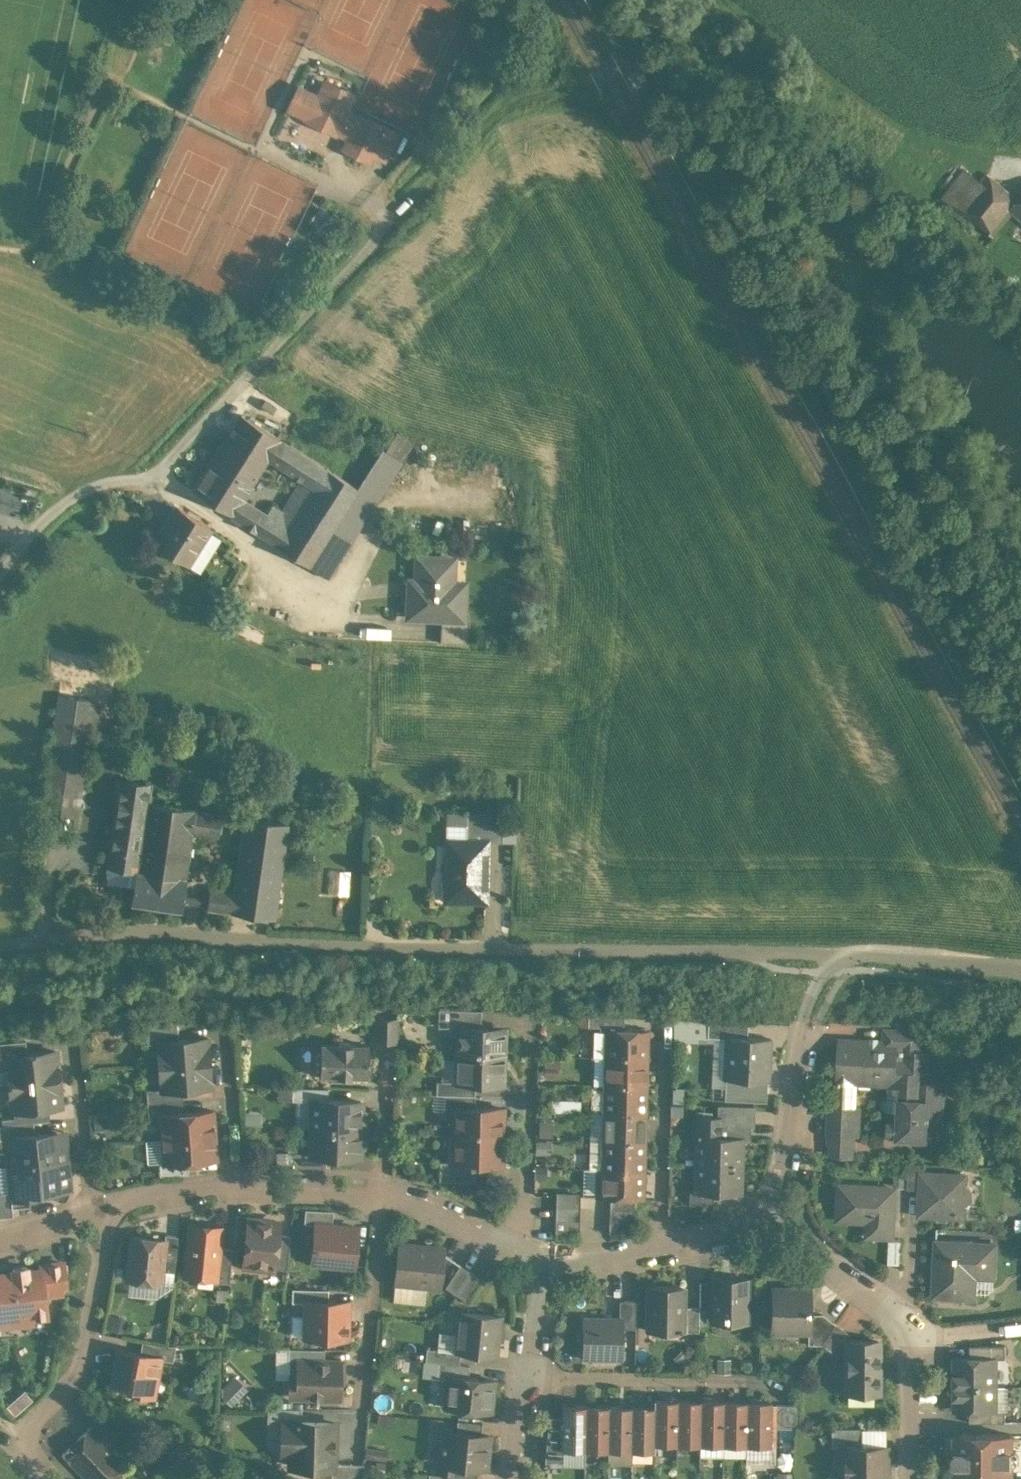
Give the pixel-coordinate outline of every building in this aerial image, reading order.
[(352,94),(325,81),(307,119),(334,132),(336,129),(349,136),(344,147),(368,159),(372,152),(384,126),(360,115),(359,117),(345,110),(352,94)] [(384,126),(372,152),(384,158),(396,132),(384,126)] [(942,196),(959,209),(981,181),(964,168),(942,196)] [(981,181),(959,209),(1000,240),(1019,217),(1010,208),(1019,197),(988,173),(981,181)] [(1010,208),(1019,217),(1020,218),(1020,194),(1019,197),(1010,208)] [(281,439),(242,414),(194,490),(232,513),(231,515),(232,516),(249,490),(268,460),(281,439)] [(429,458),(395,436),(386,449),(403,460),(421,472),(429,458)] [(304,483),(285,512),(249,490),(232,516),(311,566),(318,554),(360,489),(281,439),(268,460),(304,483)] [(360,489),(318,554),(336,565),(403,460),(386,449),(360,489)] [(210,525),(178,506),(155,542),(187,562),(210,525)] [(336,565),(318,554),(311,566),(328,577),(336,565)] [(454,558),(417,556),(415,593),(409,593),(408,616),(442,618),(463,619),(463,617),(464,595),(452,595),(454,558)] [(463,619),(442,618),(440,642),(469,643),(470,617),(463,617),(463,619)] [(94,700),(58,695),(41,810),(78,815),(94,700)] [(149,783),(120,779),(108,865),(136,870),(146,801),(149,783)] [(221,812),(146,801),(136,870),(186,877),(193,832),(218,835),(221,812)] [(465,838),(446,837),(445,898),(485,900),(487,840),(488,811),(466,811),(465,838)] [(502,812),(488,811),(487,840),(502,840),(502,812)] [(288,823),(243,817),(233,895),(208,891),(206,907),(275,916),(288,823)] [(348,891),(348,867),(328,867),(328,891),(348,891)] [(186,877),(136,870),(132,902),(182,909),(186,877)] [(438,1025),(448,1026),(448,1008),(439,1008),(438,1025)] [(481,1009),(448,1008),(448,1026),(457,1026),(480,1027),(481,1009)] [(624,1016),(588,1015),(588,1025),(600,1025),(600,1029),(607,1030),(607,1028),(624,1029),(624,1016)] [(396,1016),(377,1019),(376,1041),(396,1041),(396,1016)] [(673,1034),(707,1036),(708,1020),(673,1019),(673,1034)] [(714,1036),(727,1037),(727,1035),(747,1036),(748,1022),(708,1020),(707,1036),(714,1036)] [(480,1027),(457,1026),(456,1052),(504,1053),(505,1027),(480,1027)] [(624,1029),(607,1028),(607,1030),(600,1029),(594,1035),(594,1056),(606,1056),(646,1057),(647,1029),(624,1029)] [(920,1030),(886,1028),(885,1040),(897,1041),(919,1043),(920,1030)] [(747,1036),(727,1035),(727,1037),(725,1077),(726,1078),(766,1079),(767,1079),(769,1037),(747,1036)] [(178,1038),(157,1040),(157,1041),(159,1064),(209,1061),(207,1036),(178,1038)] [(725,1077),(727,1037),(714,1036),(712,1077),(725,1077)] [(885,1040),(840,1038),(838,1076),(838,1080),(857,1081),(888,1083),(895,1083),(897,1041),(885,1040)] [(0,1042),(0,1056),(8,1055),(8,1054),(27,1052),(25,1039),(0,1042)] [(919,1043),(897,1041),(895,1083),(888,1083),(887,1096),(884,1097),(882,1098),(881,1100),(880,1103),(881,1105),(881,1106),(882,1107),(883,1109),(884,1109),(886,1110),(893,1110),(893,1114),(899,1114),(899,1122),(888,1121),(887,1133),(898,1133),(898,1135),(925,1137),(928,1141),(935,1141),(941,1136),(941,1129),(936,1124),(937,1107),(943,1101),(944,1081),(938,1080),(927,1069),(928,1050),(919,1050),(919,1043)] [(368,1044),(321,1043),(320,1049),(315,1049),(315,1069),(320,1069),(320,1075),(367,1076),(368,1044)] [(27,1052),(8,1054),(8,1055),(10,1082),(59,1077),(58,1064),(57,1064),(55,1050),(27,1052)] [(504,1053),(456,1052),(455,1081),(455,1082),(475,1083),(503,1083),(504,1053)] [(646,1057),(606,1056),(605,1084),(645,1085),(646,1057)] [(209,1061),(159,1064),(161,1088),(161,1089),(182,1087),(211,1085),(209,1061)] [(857,1081),(838,1080),(838,1076),(834,1076),(832,1109),(832,1111),(856,1111),(857,1106),(856,1106),(857,1081)] [(59,1077),(10,1082),(13,1110),(49,1106),(61,1105),(59,1090),(61,1090),(59,1077)] [(766,1079),(726,1078),(725,1098),(765,1100),(766,1079)] [(475,1083),(455,1082),(455,1081),(436,1081),(436,1093),(444,1094),(475,1094),(475,1083)] [(645,1085),(605,1084),(604,1112),(644,1113),(645,1085)] [(278,1099),(292,1100),(292,1086),(279,1086),(278,1099)] [(328,1087),(292,1086),(292,1100),(312,1100),(313,1099),(327,1099),(328,1087)] [(161,1088),(146,1089),(147,1102),(183,1099),(182,1087),(161,1089),(161,1088)] [(475,1094),(444,1094),(444,1107),(454,1107),(454,1106),(474,1106),(475,1094)] [(551,1108),(578,1108),(578,1097),(551,1097),(551,1108)] [(183,1099),(147,1102),(148,1115),(161,1114),(161,1113),(184,1111),(183,1099)] [(327,1099),(313,1099),(312,1100),(312,1127),(366,1128),(367,1114),(360,1114),(361,1100),(327,1099)] [(726,1104),(718,1104),(717,1116),(726,1116),(726,1104)] [(754,1105),(726,1104),(726,1116),(726,1124),(750,1125),(753,1125),(754,1105)] [(49,1106),(13,1110),(14,1123),(34,1121),(50,1119),(49,1106)] [(474,1106),(454,1106),(454,1107),(454,1134),(502,1135),(503,1107),(474,1106)] [(184,1111),(161,1113),(161,1114),(162,1138),(215,1134),(213,1109),(184,1111)] [(856,1111),(832,1111),(832,1109),(830,1109),(829,1134),(853,1135),(854,1113),(857,1113),(856,1111)] [(590,1140),(604,1140),(604,1112),(591,1112),(590,1140)] [(644,1113),(604,1112),(604,1140),(644,1141),(644,1113)] [(717,1116),(696,1115),(695,1163),(741,1164),(742,1138),(742,1136),(725,1136),(726,1124),(726,1116),(717,1116)] [(14,1123),(0,1124),(0,1137),(8,1137),(7,1136),(35,1133),(34,1121),(14,1123)] [(750,1125),(726,1124),(725,1136),(742,1136),(742,1138),(749,1138),(750,1125)] [(366,1128),(312,1127),(311,1152),(311,1155),(326,1155),(359,1156),(360,1142),(366,1142),(366,1128)] [(35,1133),(7,1136),(8,1137),(10,1164),(66,1159),(63,1131),(35,1133)] [(215,1134),(162,1138),(164,1161),(164,1162),(187,1160),(216,1158),(215,1134)] [(502,1135),(454,1134),(454,1144),(451,1147),(450,1156),(453,1159),(453,1161),(453,1162),(476,1163),(501,1163),(502,1135)] [(853,1135),(829,1134),(828,1158),(852,1159),(853,1135)] [(590,1140),(588,1140),(587,1168),(599,1168),(603,1168),(604,1140),(590,1140)] [(644,1141),(604,1140),(603,1168),(643,1169),(644,1141)] [(311,1152),(276,1151),(275,1165),(325,1166),(326,1155),(311,1155),(311,1152)] [(66,1159),(10,1164),(13,1191),(11,1191),(12,1206),(13,1206),(30,1204),(29,1192),(69,1188),(66,1159)] [(187,1160),(164,1162),(164,1161),(159,1161),(160,1174),(188,1172),(187,1160)] [(476,1163),(453,1162),(453,1161),(440,1160),(439,1180),(475,1181),(476,1163)] [(926,1162),(909,1161),(908,1187),(923,1188),(924,1170),(926,1170),(926,1162)] [(741,1164),(695,1163),(694,1190),(694,1191),(713,1192),(740,1192),(741,1164)] [(580,1195),(598,1196),(599,1168),(587,1168),(581,1167),(580,1195)] [(603,1168),(599,1168),(598,1196),(610,1196),(634,1197),(642,1197),(643,1169),(603,1168)] [(926,1170),(924,1170),(923,1188),(923,1194),(919,1194),(918,1214),(965,1216),(966,1203),(967,1203),(971,1199),(972,1188),(968,1184),(962,1184),(963,1172),(926,1170)] [(904,1175),(888,1174),(888,1186),(904,1187),(904,1175)] [(895,1187),(839,1184),(837,1219),(868,1219),(867,1234),(893,1235),(895,1187)] [(713,1192),(694,1191),(694,1190),(689,1190),(689,1203),(713,1204),(713,1192)] [(0,1192),(0,1216),(14,1215),(13,1206),(12,1206),(11,1191),(0,1192)] [(580,1195),(556,1195),(556,1207),(580,1207),(580,1195)] [(634,1197),(610,1196),(610,1208),(634,1209),(634,1197)] [(333,1210),(305,1208),(304,1222),(315,1223),(316,1222),(332,1224),(333,1210)] [(634,1209),(610,1208),(610,1220),(634,1221),(634,1209)] [(279,1221),(248,1218),(243,1264),(247,1264),(247,1268),(256,1269),(257,1265),(275,1267),(278,1233),(279,1221)] [(580,1219),(555,1219),(555,1235),(577,1236),(579,1232),(580,1219)] [(634,1221),(610,1220),(609,1233),(634,1233),(634,1221)] [(332,1224),(316,1222),(315,1223),(312,1261),(354,1266),(358,1226),(332,1224)] [(208,1225),(191,1224),(188,1251),(185,1253),(185,1260),(187,1262),(186,1273),(199,1275),(202,1270),(214,1271),(216,1271),(219,1246),(220,1229),(208,1227),(208,1225)] [(178,1235),(165,1233),(164,1238),(165,1238),(162,1270),(174,1271),(178,1235)] [(290,1234),(278,1233),(275,1267),(287,1268),(290,1234)] [(164,1238),(132,1235),(127,1278),(130,1278),(161,1281),(162,1270),(165,1238),(164,1238)] [(995,1242),(937,1239),(934,1294),(974,1297),(976,1277),(994,1278),(995,1242)] [(901,1240),(889,1240),(888,1263),(900,1263),(901,1240)] [(445,1246),(398,1241),(394,1283),(428,1286),(440,1288),(445,1246)] [(233,1247),(219,1246),(216,1271),(214,1271),(213,1280),(229,1282),(233,1247)] [(64,1262),(41,1265),(42,1269),(43,1269),(46,1293),(62,1291),(62,1285),(67,1284),(64,1262)] [(471,1271),(460,1264),(445,1286),(457,1293),(471,1271)] [(28,1271),(28,1266),(13,1268),(13,1273),(0,1274),(0,1312),(15,1310),(16,1322),(34,1320),(33,1316),(48,1315),(46,1293),(43,1269),(42,1269),(28,1271)] [(130,1278),(127,1299),(159,1302),(173,1291),(174,1271),(162,1270),(161,1281),(130,1278)] [(482,1278),(471,1271),(457,1293),(468,1301),(482,1278)] [(748,1277),(712,1276),(712,1280),(711,1308),(711,1320),(747,1321),(748,1277)] [(712,1280),(699,1280),(699,1305),(699,1308),(711,1308),(712,1280)] [(428,1286),(394,1283),(393,1299),(427,1303),(428,1286)] [(682,1286),(649,1285),(648,1329),(651,1329),(651,1326),(677,1327),(677,1329),(679,1329),(680,1330),(682,1330),(682,1286)] [(328,1288),(292,1287),(292,1301),(306,1301),(306,1300),(328,1300),(328,1288)] [(810,1288),(772,1287),(771,1329),(808,1330),(809,1330),(809,1313),(810,1288)] [(635,1299),(619,1299),(619,1316),(623,1316),(623,1327),(635,1327),(635,1299)] [(328,1300),(306,1300),(306,1301),(305,1336),(347,1337),(348,1301),(328,1300)] [(699,1305),(687,1305),(686,1330),(698,1330),(699,1308),(699,1305)] [(500,1314),(460,1310),(460,1312),(458,1332),(456,1350),(460,1351),(496,1354),(500,1314)] [(449,1311),(447,1331),(458,1332),(460,1312),(449,1311)] [(836,1323),(822,1313),(809,1313),(809,1330),(808,1330),(807,1343),(821,1343),(836,1323)] [(619,1316),(583,1316),(582,1357),(622,1358),(623,1327),(623,1316),(619,1316)] [(848,1333),(836,1323),(821,1343),(832,1351),(837,1343),(846,1343),(847,1339),(849,1339),(848,1333)] [(456,1350),(458,1332),(447,1331),(439,1330),(437,1348),(456,1350)] [(849,1339),(847,1339),(846,1343),(846,1392),(858,1392),(877,1392),(878,1392),(878,1340),(849,1339)] [(176,1344),(160,1344),(142,1340),(140,1353),(161,1357),(160,1358),(173,1360),(176,1344)] [(1005,1345),(970,1344),(970,1356),(996,1356),(1005,1356),(1005,1345)] [(288,1347),(277,1347),(276,1381),(294,1382),(294,1379),(298,1375),(298,1361),(288,1361),(288,1347)] [(324,1348),(288,1347),(288,1361),(298,1361),(298,1359),(324,1360),(324,1348)] [(437,1348),(426,1347),(425,1360),(439,1361),(459,1363),(460,1351),(456,1350),(437,1348)] [(140,1353),(118,1349),(112,1382),(130,1385),(129,1390),(149,1394),(153,1376),(157,1377),(160,1358),(161,1357),(140,1353)] [(970,1356),(956,1356),(956,1373),(955,1373),(954,1384),(996,1384),(996,1356),(970,1356)] [(324,1360),(298,1359),(298,1361),(298,1375),(294,1379),(294,1382),(293,1391),(297,1395),(339,1396),(339,1381),(342,1381),(343,1361),(324,1360)] [(425,1360),(423,1376),(438,1377),(439,1361),(425,1360)] [(459,1363),(439,1361),(438,1377),(448,1378),(449,1374),(468,1376),(469,1364),(459,1363)] [(229,1402),(247,1386),(235,1372),(217,1388),(229,1402)] [(468,1376),(449,1374),(448,1378),(445,1406),(491,1411),(494,1379),(468,1376)] [(996,1384),(954,1384),(954,1395),(956,1395),(956,1408),(970,1408),(1005,1408),(1005,1384),(996,1384)] [(26,1388),(7,1403),(15,1413),(34,1398),(26,1388)] [(877,1392),(858,1392),(858,1409),(877,1409),(877,1392)] [(677,1399),(655,1398),(654,1398),(654,1405),(654,1442),(655,1442),(676,1442),(676,1443),(677,1443),(678,1398),(677,1398),(677,1399)] [(700,1399),(678,1399),(678,1398),(677,1443),(677,1442),(699,1443),(700,1443),(701,1399),(700,1399)] [(723,1399),(701,1399),(700,1443),(701,1443),(722,1443),(723,1443),(724,1399),(723,1399)] [(746,1400),(724,1399),(723,1443),(724,1443),(745,1443),(745,1444),(746,1444),(747,1399),(746,1399),(746,1400)] [(769,1400),(747,1400),(747,1399),(746,1444),(745,1459),(774,1459),(774,1427),(770,1427),(771,1403),(771,1400),(769,1400)] [(797,1404),(771,1403),(770,1427),(774,1427),(796,1427),(797,1404)] [(585,1404),(564,1404),(563,1404),(562,1415),(549,1415),(545,1460),(563,1460),(563,1447),(585,1448),(586,1404),(585,1404)] [(608,1405),(586,1404),(585,1448),(608,1448),(608,1404),(608,1405)] [(631,1405),(609,1405),(609,1404),(608,1404),(608,1448),(631,1449),(631,1405),(631,1404),(631,1405)] [(654,1405),(632,1405),(632,1404),(631,1405),(631,1449),(653,1449),(655,1449),(655,1442),(654,1442),(654,1405)] [(302,1408),(268,1407),(267,1421),(281,1422),(285,1422),(292,1422),(292,1421),(301,1421),(302,1408)] [(1005,1408),(970,1408),(970,1420),(1005,1420),(1005,1408)] [(120,1437),(99,1416),(90,1426),(110,1446),(120,1437)] [(483,1422),(457,1419),(456,1431),(481,1434),(483,1422)] [(301,1421),(292,1421),(292,1422),(285,1422),(284,1440),(292,1440),(291,1457),(291,1465),(311,1465),(333,1466),(333,1463),(335,1463),(335,1433),(337,1431),(337,1422),(301,1421)] [(280,1457),(291,1457),(292,1440),(284,1440),(285,1422),(281,1422),(280,1457)] [(90,1426),(62,1453),(87,1478),(112,1478),(127,1464),(110,1446),(90,1426)] [(861,1427),(831,1426),(831,1446),(843,1446),(843,1444),(861,1444),(861,1427)] [(456,1431),(445,1430),(441,1462),(453,1463),(478,1466),(485,1466),(489,1434),(481,1434),(456,1431)] [(1012,1432),(967,1432),(964,1430),(960,1432),(956,1432),(956,1449),(953,1452),(953,1459),(956,1462),(956,1471),(994,1471),(997,1474),(1001,1471),(1012,1471),(1012,1432)] [(843,1444),(843,1446),(842,1478),(886,1478),(886,1445),(861,1444),(843,1444)] [(631,1449),(608,1448),(607,1466),(630,1466),(631,1449)] [(453,1463),(441,1462),(440,1474),(452,1475),(453,1463)] [(336,1463),(335,1463),(333,1463),(333,1466),(311,1465),(311,1472),(325,1478),(363,1478),(364,1464),(336,1463)] [(478,1466),(453,1463),(452,1475),(465,1476),(477,1477),(478,1466)]
